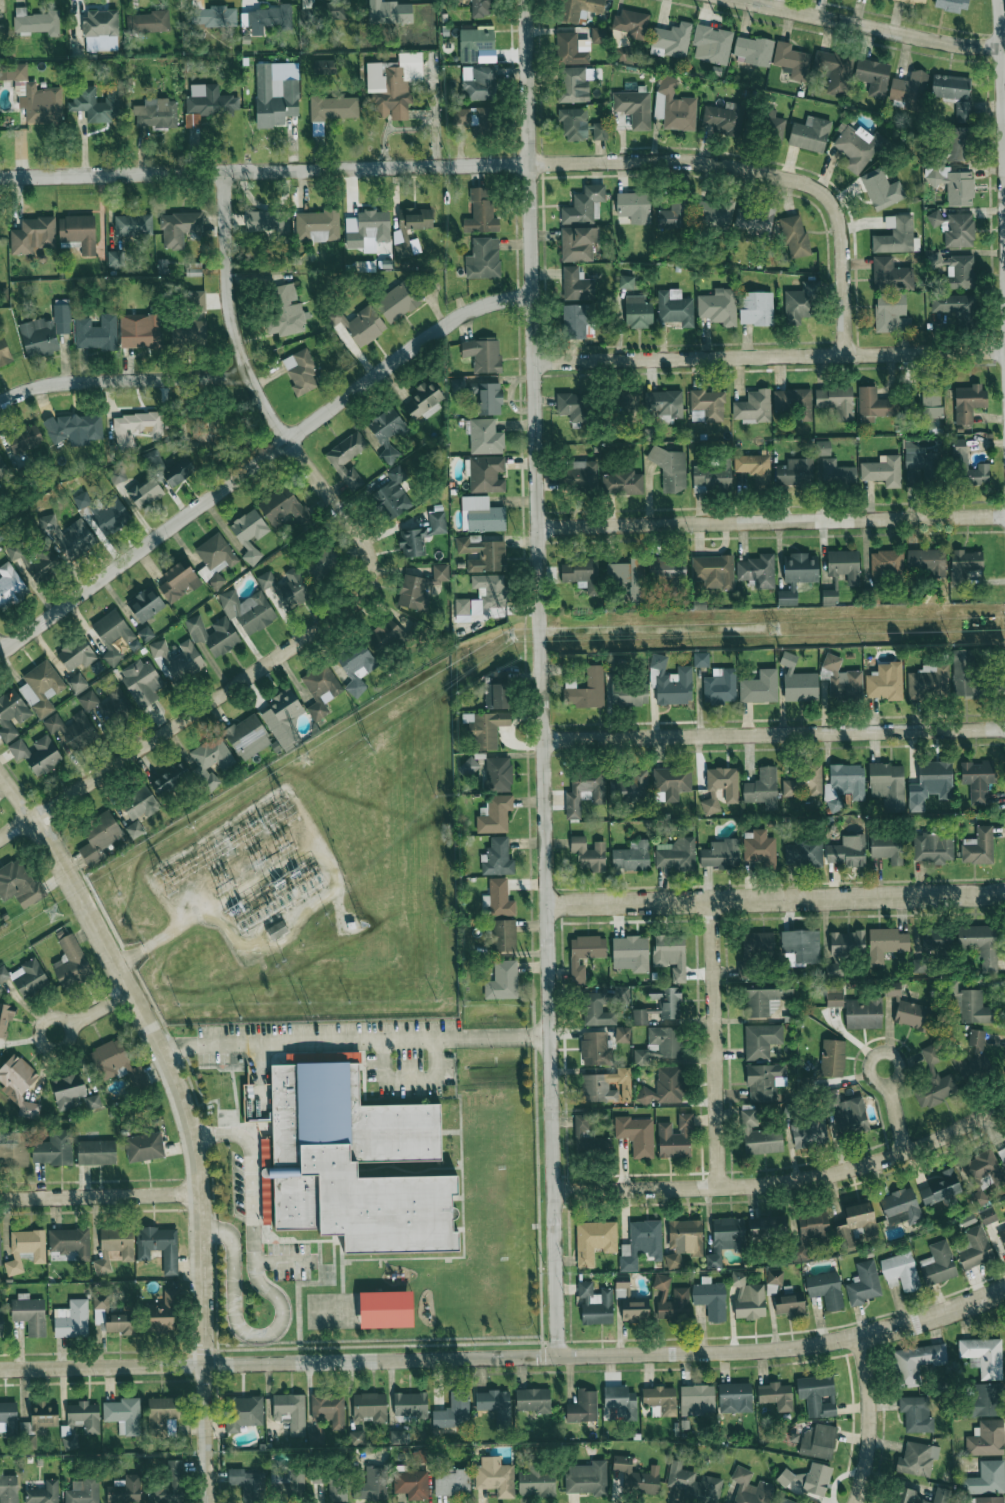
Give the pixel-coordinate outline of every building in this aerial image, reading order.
[(236,6),(204,7),(204,0),(191,0),(191,27),(237,26),(236,6)] [(346,0),(301,0),(301,22),(347,20),(346,0)] [(412,24),(412,3),(381,2),(381,0),(369,0),(368,23),(412,24)] [(492,17),(491,0),(471,0),(472,17),(492,17)] [(559,17),(578,22),(581,10),(602,15),(605,0),(563,0),(559,17)] [(934,8),(966,13),(969,0),(936,0),(934,8)] [(59,36),(59,12),(26,13),(26,7),(14,7),(14,32),(47,31),(47,37),(59,36)] [(292,30),(291,7),(248,8),(249,36),(264,36),(264,25),(279,25),(279,30),(292,30)] [(645,41),(650,14),(617,8),(614,29),(626,31),(625,37),(645,41)] [(169,11),(128,12),(128,33),(170,31),(169,11)] [(692,23),(680,20),(678,30),(654,25),(649,52),(685,59),(692,23)] [(733,31),(696,24),(692,45),(696,46),(693,59),(727,65),(733,31)] [(607,27),(592,27),(591,43),(606,43),(607,27)] [(460,63),(479,62),(478,50),(494,50),(494,28),(460,29),(460,63)] [(589,39),(577,39),(577,32),(557,32),(558,64),(590,63),(589,39)] [(737,35),(733,61),(769,67),(774,42),(737,35)] [(772,64),(783,66),(782,71),(790,72),(789,79),(805,81),(810,53),(791,50),(792,43),(777,41),(772,64)] [(617,63),(632,62),(630,47),(616,49),(617,63)] [(832,76),(829,92),(847,95),(854,57),(816,50),(812,72),(832,76)] [(366,63),(367,105),(373,104),(374,118),(390,117),(390,120),(408,120),(408,104),(412,104),(412,81),(422,81),(422,52),(398,53),(399,62),(366,63)] [(891,65),(858,58),(853,79),(870,83),(867,95),(883,99),(891,65)] [(336,74),(336,60),(315,59),(314,73),(336,74)] [(256,63),(256,127),(285,127),(285,116),(299,116),(299,63),(256,63)] [(0,65),(0,82),(27,81),(26,64),(0,65)] [(495,66),(462,66),(462,99),(494,100),(495,66)] [(589,102),(588,80),(593,80),(593,67),(559,68),(559,103),(589,102)] [(892,78),(889,104),(904,106),(903,110),(922,112),(927,71),(911,69),(909,80),(892,78)] [(967,101),(971,79),(934,73),(930,95),(967,101)] [(697,99),(674,97),(676,76),(658,75),(655,119),(664,119),(664,129),(695,131),(697,99)] [(19,108),(26,108),(26,123),(62,123),(62,88),(36,88),(36,81),(25,81),(25,96),(19,96),(19,108)] [(185,127),(200,127),(200,116),(237,116),(237,96),(219,95),(219,84),(191,84),(191,96),(185,96),(185,127)] [(87,121),(119,121),(119,86),(105,86),(106,102),(96,103),(96,86),(80,86),(81,98),(68,98),(68,111),(86,111),(87,121)] [(612,113),(631,112),(632,130),(651,130),(650,92),(612,92),(612,113)] [(358,97),(310,98),(311,136),(323,136),(323,118),(359,118),(358,97)] [(136,127),(177,127),(177,99),(144,99),(144,105),(133,106),(133,115),(136,115),(136,127)] [(971,100),(955,101),(955,123),(971,122),(971,100)] [(704,105),(702,124),(713,126),(712,134),(740,137),(745,104),(725,101),(724,108),(704,105)] [(490,107),(452,109),(453,125),(477,124),(477,134),(491,134),(490,107)] [(587,108),(558,109),(558,122),(564,122),(564,140),(587,140),(587,108)] [(785,117),(767,114),(763,137),(781,140),(785,117)] [(824,153),(830,120),(806,115),(805,125),(792,122),(787,145),(824,153)] [(607,123),(593,123),(593,140),(607,140),(607,123)] [(886,138),(875,131),(872,135),(859,126),(856,131),(847,125),(833,145),(849,156),(843,165),(859,176),(886,138)] [(968,127),(947,127),(946,161),(967,161),(968,127)] [(876,212),(907,198),(899,180),(889,185),(881,167),(860,176),(876,212)] [(947,206),(973,205),(972,171),(950,172),(950,167),(925,168),(925,185),(947,184),(947,206)] [(605,184),(584,185),(584,194),(573,194),(573,207),(560,207),(561,222),(599,222),(599,201),(605,201),(605,184)] [(499,233),(499,218),(493,218),(493,199),(487,199),(487,187),(472,187),(471,218),(463,218),(463,232),(499,233)] [(630,224),(651,224),(650,192),(616,193),(617,216),(630,216),(630,224)] [(658,210),(658,229),(690,228),(689,199),(670,200),(670,210),(658,210)] [(722,204),(698,201),(694,226),(729,232),(734,200),(723,199),(722,204)] [(733,227),(769,234),(773,213),(738,206),(733,227)] [(432,208),(398,209),(399,230),(394,230),(395,256),(420,255),(419,239),(408,240),(408,229),(433,228),(432,208)] [(339,240),(338,210),(295,211),(296,241),(339,240)] [(247,211),(246,231),(264,232),(264,237),(272,237),(289,237),(289,212),(247,211)] [(345,218),(345,249),(363,248),(364,253),(376,252),(376,242),(390,242),(389,211),(357,212),(357,217),(345,218)] [(974,247),(973,213),(939,213),(939,212),(929,212),(929,226),(944,226),(944,247),(974,247)] [(202,213),(162,214),(162,249),(184,249),(184,232),(202,232),(202,213)] [(781,218),(789,259),(810,255),(802,214),(781,218)] [(59,241),(81,241),(81,256),(96,255),(95,215),(58,216),(59,241)] [(152,236),(152,215),(114,215),(114,235),(152,236)] [(872,252),(919,251),(919,243),(914,243),(913,215),(885,216),(885,228),(891,228),(891,235),(872,236),(872,252)] [(55,218),(21,218),(21,229),(9,230),(10,254),(33,254),(33,247),(56,247),(55,218)] [(593,261),(592,242),(598,242),(598,227),(561,227),(561,261),(593,261)] [(472,238),(473,256),(465,256),(466,278),(500,277),(499,237),(472,238)] [(108,251),(108,268),(125,267),(124,251),(108,251)] [(974,289),(974,257),(941,256),(941,253),(929,253),(929,271),(942,271),(941,288),(974,289)] [(913,267),(893,267),(893,255),(873,256),(873,291),(913,290),(913,267)] [(170,274),(171,259),(158,259),(157,273),(170,274)] [(188,276),(202,276),(201,263),(187,263),(188,276)] [(594,279),(581,279),(581,266),(563,266),(563,300),(594,299),(594,279)] [(634,276),(620,275),(619,288),(633,289),(634,276)] [(390,325),(421,301),(405,280),(374,304),(390,325)] [(816,281),(802,281),(802,290),(784,291),(785,325),(801,325),(801,316),(816,316),(816,281)] [(307,330),(300,301),(298,302),(293,283),(270,288),(276,313),(263,316),(267,335),(277,333),(278,337),(307,330)] [(736,327),(736,288),(714,289),(714,295),(697,295),(698,318),(709,318),(709,322),(722,322),(722,327),(736,327)] [(657,290),(658,322),(681,322),(681,328),(693,328),(693,297),(681,297),(681,289),(657,290)] [(205,308),(205,291),(187,291),(187,308),(205,308)] [(772,292),(739,292),(740,325),(773,325),(772,292)] [(911,317),(906,317),(905,293),(874,294),(875,333),(911,331),(911,317)] [(976,294),(931,295),(931,312),(955,312),(955,327),(976,327),(976,294)] [(645,295),(625,295),(626,328),(652,327),(652,303),(645,303),(645,295)] [(54,304),(55,304),(55,299),(68,298),(69,304),(70,304),(71,321),(69,321),(70,333),(56,333),(55,322),(54,322),(53,316),(54,315),(54,304)] [(586,325),(592,325),(592,305),(563,304),(562,339),(586,339),(586,325)] [(359,348),(387,329),(370,305),(347,320),(344,316),(340,319),(359,348)] [(75,318),(91,317),(91,326),(101,326),(100,313),(117,313),(118,349),(101,350),(101,347),(76,347),(75,318)] [(160,314),(120,314),(121,348),(160,347),(160,314)] [(19,324),(45,317),(46,321),(52,319),(60,349),(53,351),(53,353),(41,356),(40,354),(28,357),(19,324)] [(206,320),(172,321),(173,349),(206,348),(206,320)] [(13,360),(0,366),(0,332),(1,332),(13,360)] [(500,373),(500,340),(461,340),(461,357),(473,357),(474,373),(500,373)] [(319,386),(311,370),(316,367),(307,348),(281,360),(298,396),(319,386)] [(423,418),(447,401),(430,378),(409,394),(413,400),(403,407),(413,420),(421,414),(423,418)] [(501,383),(465,383),(465,378),(451,378),(452,395),(477,395),(478,415),(502,414),(501,383)] [(955,424),(972,424),(972,408),(985,407),(985,383),(971,384),(971,387),(955,387),(955,424)] [(941,384),(919,385),(920,419),(942,418),(941,384)] [(858,386),(859,416),(873,416),(898,416),(898,399),(877,399),(877,386),(858,386)] [(852,387),(816,387),(816,408),(836,408),(836,422),(852,422),(852,387)] [(811,388),(773,390),(774,411),(798,411),(799,422),(812,422),(811,388)] [(770,389),(747,390),(747,401),(732,402),(733,419),(741,419),(741,422),(771,422),(770,389)] [(682,390),(646,391),(647,414),(662,414),(662,423),(673,423),(673,419),(683,418),(682,390)] [(704,422),(724,422),(724,390),(689,391),(689,410),(704,410),(704,422)] [(615,412),(638,411),(638,391),(614,392),(615,412)] [(586,393),(556,393),(556,415),(569,415),(569,423),(587,423),(586,393)] [(366,424),(384,450),(379,454),(387,466),(400,457),(388,439),(397,432),(401,437),(410,431),(392,406),(366,424)] [(163,413),(114,414),(116,451),(132,450),(131,430),(150,430),(151,440),(163,440),(163,413)] [(102,414),(63,415),(59,417),(52,417),(42,421),(52,444),(69,437),(70,446),(89,446),(89,440),(102,440),(102,414)] [(504,432),(495,432),(495,419),(469,419),(470,454),(504,453),(504,432)] [(14,455),(44,443),(35,423),(6,435),(14,455)] [(352,466),(347,469),(343,463),(368,446),(358,431),(324,453),(349,490),(362,481),(352,466)] [(989,483),(989,464),(977,463),(977,469),(966,469),(967,439),(952,439),(952,465),(963,466),(963,482),(989,483)] [(831,455),(830,440),(814,441),(815,456),(831,455)] [(939,453),(925,452),(925,444),(905,444),(904,468),(927,468),(927,478),(938,478),(939,453)] [(184,455),(168,467),(154,449),(144,457),(170,489),(195,469),(184,455)] [(685,450),(649,450),(649,463),(661,463),(661,486),(656,486),(656,493),(686,492),(685,450)] [(769,455),(733,455),(734,473),(754,473),(754,489),(770,488),(769,455)] [(884,480),(885,488),(901,488),(900,455),(879,455),(879,462),(860,463),(860,481),(884,480)] [(470,493),(505,492),(505,479),(498,479),(497,472),(505,472),(505,456),(469,457),(470,493)] [(836,467),(836,457),(821,458),(821,483),(857,482),(856,466),(836,467)] [(813,459),(787,458),(786,465),(776,465),(776,484),(812,484),(813,459)] [(731,485),(731,462),(693,463),(693,493),(711,493),(711,486),(731,485)] [(408,477),(399,464),(386,473),(391,480),(370,495),(390,522),(413,504),(399,485),(408,477)] [(919,486),(920,469),(906,469),(905,485),(919,486)] [(609,471),(609,486),(604,486),(604,494),(643,495),(643,472),(609,471)] [(139,510),(164,494),(153,476),(127,492),(139,510)] [(257,504),(275,529),(294,516),(302,526),(312,519),(287,483),(257,504)] [(488,496),(461,496),(462,531),(506,531),(505,507),(489,507),(488,496)] [(228,525),(247,552),(243,555),(250,566),(262,558),(251,542),(269,530),(254,508),(228,525)] [(447,534),(444,510),(428,512),(430,528),(400,531),(402,558),(424,556),(422,536),(447,534)] [(82,519),(61,532),(57,526),(54,513),(41,517),(42,521),(69,563),(98,544),(82,519)] [(198,571),(213,591),(226,582),(219,573),(239,559),(218,532),(194,549),(206,565),(198,571)] [(467,572),(506,571),(505,541),(478,541),(478,536),(456,537),(457,553),(479,552),(479,559),(467,559),(467,572)] [(300,564),(311,580),(341,561),(330,544),(300,564)] [(24,565),(38,582),(61,563),(48,547),(24,565)] [(944,549),(907,550),(907,572),(929,571),(929,578),(945,577),(944,549)] [(859,550),(826,551),(827,576),(846,575),(847,586),(860,585),(859,550)] [(903,575),(903,550),(871,551),(871,576),(903,575)] [(966,586),(967,569),(983,570),(983,551),(951,550),(950,586),(966,586)] [(775,589),(774,553),(758,553),(758,559),(736,559),(737,581),(754,580),(755,590),(775,589)] [(818,582),(818,556),(810,557),(810,554),(783,554),(783,583),(789,583),(790,590),(780,590),(780,605),(797,605),(796,582),(818,582)] [(733,589),(733,555),(692,556),(692,581),(704,580),(704,589),(733,589)] [(605,563),(606,584),(628,584),(628,603),(645,603),(644,556),(630,557),(630,563),(605,563)] [(685,556),(648,557),(649,583),(670,583),(670,590),(686,590),(685,556)] [(162,574),(167,581),(158,587),(169,603),(191,588),(192,590),(202,584),(184,558),(162,574)] [(561,582),(577,582),(577,588),(586,588),(586,596),(598,595),(597,558),(560,559),(561,582)] [(30,594),(9,561),(0,566),(0,573),(2,576),(0,578),(0,611),(1,612),(30,594)] [(396,605),(427,612),(430,596),(423,594),(426,581),(446,585),(450,566),(435,563),(431,579),(403,573),(396,605)] [(270,570),(256,577),(263,590),(272,586),(284,610),(311,597),(296,566),(284,572),(289,582),(278,587),(270,570)] [(455,599),(456,622),(470,622),(470,615),(482,615),(482,608),(506,607),(505,575),(471,575),(471,589),(478,589),(478,599),(455,599)] [(126,602),(140,624),(165,607),(151,585),(126,602)] [(247,636),(277,618),(261,590),(241,602),(233,587),(217,597),(230,620),(235,616),(247,636)] [(822,606),(838,605),(837,590),(822,590),(822,606)] [(91,625),(108,651),(102,656),(110,667),(124,658),(114,643),(121,638),(125,644),(135,638),(116,608),(91,625)] [(183,621),(195,644),(204,640),(213,658),(241,644),(226,615),(211,623),(215,631),(208,635),(198,614),(183,621)] [(366,639),(382,656),(405,634),(389,617),(366,639)] [(154,635),(147,625),(137,632),(144,642),(154,635)] [(82,662),(86,667),(98,658),(80,635),(55,653),(69,672),(82,662)] [(206,665),(189,638),(179,644),(182,652),(172,658),(169,653),(165,639),(148,644),(151,655),(165,676),(171,674),(176,683),(182,679),(186,678),(206,665)] [(379,664),(359,640),(335,660),(352,680),(346,685),(354,695),(366,685),(360,679),(379,664)] [(977,649),(952,650),(954,699),(979,698),(977,649)] [(709,652),(694,653),(694,667),(709,667),(709,652)] [(656,704),(692,703),(691,665),(677,666),(677,674),(666,674),(665,655),(651,655),(651,672),(655,672),(656,704)] [(862,671),(840,671),(840,655),(823,655),(823,673),(829,673),(830,697),(863,697),(862,671)] [(159,698),(155,691),(165,685),(149,660),(143,664),(139,658),(118,672),(141,709),(159,698)] [(22,676),(27,683),(19,688),(39,720),(55,709),(48,699),(66,687),(47,659),(22,676)] [(90,667),(96,674),(104,668),(98,661),(90,667)] [(315,721),(330,713),(324,702),(343,692),(326,662),(300,675),(315,703),(308,707),(315,721)] [(902,699),(902,662),(877,663),(877,675),(865,676),(865,699),(902,699)] [(908,672),(907,697),(948,698),(948,664),(921,664),(921,672),(908,672)] [(603,707),(603,665),(586,665),(586,688),(576,688),(576,677),(565,677),(565,702),(576,701),(576,707),(603,707)] [(704,702),(736,702),(735,667),(712,668),(713,677),(703,677),(704,702)] [(777,702),(777,668),(759,669),(759,679),(739,679),(740,702),(777,702)] [(66,681),(76,695),(89,686),(79,672),(66,681)] [(485,709),(509,708),(508,672),(485,673),(485,709)] [(648,705),(647,678),(610,679),(611,706),(648,705)] [(92,689),(77,698),(86,713),(95,708),(108,729),(135,713),(118,685),(107,692),(111,699),(102,705),(92,689)] [(303,709),(289,687),(266,702),(270,708),(260,714),(283,750),(304,737),(291,717),(303,709)] [(0,729),(0,736),(5,743),(20,734),(15,725),(31,715),(15,688),(0,696),(0,727),(1,728),(0,729)] [(99,737),(82,709),(71,716),(75,722),(66,727),(56,712),(42,721),(51,735),(60,729),(74,752),(99,737)] [(242,762),(272,743),(253,712),(223,731),(242,762)] [(497,749),(496,726),(510,726),(510,712),(466,714),(467,733),(474,733),(475,750),(497,749)] [(21,738),(7,746),(17,762),(24,757),(36,777),(64,761),(47,734),(32,743),(37,750),(31,754),(21,738)] [(189,753),(202,772),(216,763),(222,772),(237,762),(218,734),(189,753)] [(457,767),(465,777),(479,766),(472,756),(457,767)] [(512,790),(511,757),(486,758),(487,790),(512,790)] [(961,784),(970,784),(970,805),(987,804),(987,783),(994,783),(994,759),(980,760),(980,762),(960,763),(961,784)] [(149,781),(160,798),(192,777),(181,760),(149,781)] [(918,761),(919,784),(909,784),(909,812),(926,812),(926,788),(938,788),(938,799),(953,799),(952,761),(918,761)] [(903,764),(869,764),(870,797),(886,796),(886,811),(905,811),(903,764)] [(865,800),(864,765),(829,765),(829,783),(825,783),(826,812),(842,812),(841,794),(851,794),(852,800),(865,800)] [(743,782),(743,802),(764,802),(764,810),(776,810),(777,766),(759,766),(759,782),(743,782)] [(821,795),(821,767),(794,767),(794,780),(783,780),(783,796),(807,796),(807,795),(821,795)] [(679,791),(692,791),(691,768),(653,770),(654,802),(679,801),(679,791)] [(738,768),(707,768),(707,783),(711,798),(700,801),(704,815),(706,815),(721,811),(715,792),(715,789),(725,788),(725,803),(738,803),(738,768)] [(647,804),(648,770),(631,770),(630,779),(610,779),(609,803),(647,804)] [(605,771),(571,772),(571,792),(565,792),(566,819),(580,819),(580,800),(591,799),(591,804),(606,804),(605,771)] [(201,782),(211,792),(221,782),(211,772),(201,782)] [(118,801),(132,821),(143,813),(146,817),(160,807),(144,784),(118,801)] [(508,833),(507,810),(513,810),(513,795),(487,795),(487,816),(476,816),(477,833),(508,833)] [(124,834),(109,811),(81,830),(89,842),(77,850),(89,867),(104,857),(100,851),(124,834)] [(993,863),(992,825),(976,825),(976,838),(961,838),(962,863),(993,863)] [(776,863),(775,837),(766,837),(766,830),(743,830),(743,863),(776,863)] [(826,846),(826,863),(845,862),(845,867),(865,866),(864,834),(842,835),(842,845),(826,846)] [(953,862),(953,834),(914,834),(913,860),(934,860),(933,862),(953,862)] [(890,857),(890,865),(902,865),(901,835),(870,835),(870,858),(890,857)] [(481,874),(514,874),(514,859),(509,859),(508,836),(489,836),(489,854),(481,854),(481,874)] [(570,836),(570,853),(578,853),(579,868),(591,868),(591,872),(605,872),(605,841),(593,841),(594,850),(586,850),(585,836),(570,836)] [(739,839),(710,840),(710,849),(700,849),(700,868),(739,867),(739,839)] [(695,868),(695,840),(655,841),(655,869),(695,868)] [(649,869),(649,841),(629,841),(629,849),(612,849),(612,869),(649,869)] [(784,865),(822,866),(822,844),(784,843),(784,865)] [(15,895),(23,910),(48,895),(39,880),(34,883),(19,858),(0,869),(0,897),(3,902),(15,895)] [(516,915),(515,900),(508,900),(507,878),(489,878),(489,902),(490,902),(490,916),(516,915)] [(492,951),(516,951),(515,919),(491,920),(492,951)] [(288,930),(281,920),(266,930),(272,940),(288,930)] [(996,926),(957,926),(957,949),(979,949),(979,973),(997,973),(996,926)] [(869,966),(883,966),(883,951),(909,951),(909,933),(898,933),(898,928),(868,929),(869,966)] [(922,947),(951,948),(952,929),(923,928),(922,947)] [(820,965),(819,930),(780,930),(780,955),(788,955),(788,965),(820,965)] [(865,931),(830,931),(830,964),(826,964),(826,977),(843,977),(843,954),(864,954),(865,931)] [(61,988),(92,977),(74,932),(57,938),(64,957),(51,962),(61,988)] [(774,950),(773,932),(741,933),(742,951),(774,950)] [(685,983),(684,935),(653,936),(653,966),(671,966),(672,983),(685,983)] [(606,957),(606,936),(570,937),(571,984),(585,984),(585,965),(579,965),(579,958),(606,957)] [(613,969),(632,968),(632,973),(648,972),(648,937),(612,937),(613,969)] [(737,977),(753,980),(757,957),(741,955),(737,977)] [(37,959),(7,972),(4,965),(0,967),(0,982),(12,977),(20,997),(49,985),(37,959)] [(517,959),(494,960),(494,981),(484,981),(484,999),(518,998),(517,959)] [(982,989),(957,990),(957,981),(953,981),(954,1013),(961,1012),(961,1024),(993,1022),(992,1007),(983,1007),(982,989)] [(900,983),(884,983),(884,996),(901,995),(900,983)] [(680,987),(648,987),(648,999),(660,999),(660,1019),(679,1019),(680,987)] [(843,988),(827,988),(827,1007),(843,1007),(843,988)] [(792,989),(744,989),(745,1018),(769,1017),(769,1000),(793,999),(792,989)] [(616,1025),(616,1012),(602,1012),(602,1003),(608,1003),(608,992),(583,993),(584,1025),(616,1025)] [(881,999),(845,999),(845,1028),(882,1028),(881,999)] [(928,1029),(931,1006),(898,1001),(894,1025),(928,1029)] [(6,1039),(8,1020),(13,1021),(15,1006),(0,1003),(0,1038),(6,1039)] [(744,1025),(745,1060),(769,1060),(769,1044),(783,1044),(782,1025),(744,1025)] [(629,1043),(630,1027),(616,1027),(615,1042),(629,1043)] [(682,1057),(683,1028),(648,1027),(648,1049),(635,1049),(634,1065),(649,1065),(649,1057),(682,1057)] [(985,1030),(970,1029),(968,1045),(974,1046),(973,1057),(965,1061),(961,1053),(952,1057),(964,1083),(992,1070),(983,1051),(985,1030)] [(607,1049),(607,1031),(581,1032),(582,1065),(613,1065),(612,1049),(607,1049)] [(127,1072),(135,1091),(149,1085),(141,1065),(133,1068),(120,1037),(88,1051),(102,1083),(127,1072)] [(845,1040),(822,1039),(821,1077),(844,1078),(845,1040)] [(959,1092),(950,1073),(939,1078),(932,1064),(943,1059),(935,1042),(917,1051),(933,1083),(913,1092),(921,1110),(959,1092)] [(22,1100),(24,1092),(39,1076),(21,1057),(12,1055),(0,1068),(0,1081),(5,1086),(3,1092),(14,1103),(20,1104),(18,1117),(38,1121),(41,1104),(22,1100)] [(748,1102),(777,1102),(776,1086),(786,1086),(786,1064),(747,1065),(748,1102)] [(268,1226),(258,1226),(258,1138),(267,1138),(267,1066),(356,1066),(357,1103),(441,1102),(442,1160),(357,1161),(357,1176),(454,1176),(455,1252),(337,1253),(337,1235),(312,1236),(312,1231),(268,1231),(268,1226)] [(582,1102),(618,1102),(618,1089),(608,1090),(608,1082),(627,1082),(627,1067),(617,1068),(617,1074),(582,1074),(582,1102)] [(657,1067),(657,1089),(637,1089),(637,1103),(683,1103),(683,1067),(657,1067)] [(86,1095),(82,1074),(51,1079),(57,1111),(75,1108),(72,1097),(86,1095)] [(862,1096),(840,1101),(838,1093),(829,1096),(840,1137),(870,1129),(862,1096)] [(101,1108),(99,1095),(85,1097),(86,1109),(101,1108)] [(783,1152),(781,1128),(757,1129),(756,1104),(741,1105),(744,1154),(783,1152)] [(691,1157),(690,1113),(678,1113),(679,1133),(672,1134),(671,1122),(658,1122),(658,1157),(691,1157)] [(575,1114),(575,1153),(610,1153),(610,1137),(590,1138),(590,1133),(589,1133),(589,1114),(575,1114)] [(790,1119),(793,1148),(827,1144),(824,1115),(790,1119)] [(615,1138),(632,1138),(632,1158),(653,1158),(652,1119),(629,1119),(629,1116),(614,1116),(615,1138)] [(71,1129),(49,1129),(50,1141),(31,1141),(32,1162),(51,1162),(51,1166),(72,1165),(71,1129)] [(28,1133),(6,1132),(6,1143),(0,1143),(0,1166),(27,1168),(28,1133)] [(125,1136),(127,1162),(164,1158),(161,1132),(125,1136)] [(116,1164),(116,1140),(77,1141),(77,1165),(116,1164)] [(981,1184),(980,1181),(989,1176),(996,1189),(1004,1185),(1004,1177),(991,1148),(961,1163),(974,1188),(981,1184)] [(923,1205),(942,1199),(943,1203),(962,1197),(953,1167),(941,1171),(944,1181),(919,1189),(923,1205)] [(909,1220),(909,1224),(923,1220),(913,1187),(879,1197),(888,1226),(909,1220)] [(864,1237),(877,1235),(871,1202),(844,1207),(846,1218),(833,1220),(839,1250),(855,1247),(852,1229),(862,1227),(864,1237)] [(978,1213),(984,1226),(997,1219),(991,1207),(978,1213)] [(808,1260),(807,1238),(821,1237),(821,1244),(830,1244),(827,1212),(798,1215),(801,1245),(792,1246),(793,1261),(808,1260)] [(785,1217),(748,1217),(749,1238),(785,1238),(785,1217)] [(744,1218),(712,1218),(713,1254),(707,1254),(707,1267),(722,1267),(722,1250),(744,1250),(744,1218)] [(669,1220),(670,1254),(665,1254),(666,1267),(681,1267),(681,1255),(702,1254),(701,1219),(669,1220)] [(594,1267),(593,1251),(617,1251),(616,1221),(576,1222),(577,1267),(594,1267)] [(661,1221),(629,1221),(630,1244),(620,1244),(620,1272),(638,1271),(637,1254),(653,1254),(653,1261),(662,1261),(661,1221)] [(964,1230),(970,1248),(957,1253),(963,1270),(994,1259),(981,1223),(964,1230)] [(133,1226),(101,1227),(101,1260),(94,1260),(95,1274),(110,1273),(110,1251),(121,1251),(121,1261),(133,1261),(133,1226)] [(163,1276),(178,1275),(177,1227),(137,1228),(137,1260),(150,1259),(150,1250),(163,1250),(163,1276)] [(49,1229),(49,1253),(67,1253),(67,1251),(77,1251),(77,1261),(90,1261),(89,1228),(49,1229)] [(45,1263),(45,1230),(11,1231),(12,1261),(6,1261),(6,1274),(22,1274),(22,1252),(33,1252),(33,1264),(45,1263)] [(958,1275),(945,1239),(928,1245),(932,1257),(920,1261),(928,1286),(958,1275)] [(880,1259),(887,1288),(900,1284),(903,1293),(921,1288),(911,1251),(880,1259)] [(881,1295),(874,1259),(855,1263),(859,1281),(845,1284),(850,1307),(864,1304),(863,1299),(881,1295)] [(766,1285),(783,1285),(783,1270),(767,1269),(766,1285)] [(764,1284),(745,1284),(745,1272),(732,1272),(732,1287),(735,1287),(736,1319),(765,1318),(764,1284)] [(825,1312),(843,1310),(839,1272),(805,1276),(807,1298),(823,1296),(825,1312)] [(689,1287),(673,1287),(673,1301),(668,1301),(668,1275),(656,1275),(656,1319),(689,1319),(689,1287)] [(726,1323),(725,1283),(711,1283),(710,1276),(701,1277),(701,1284),(692,1284),(692,1305),(708,1305),(708,1323),(726,1323)] [(613,1324),(612,1288),(600,1289),(601,1294),(593,1295),(592,1281),(577,1281),(578,1297),(581,1297),(582,1325),(613,1324)] [(615,1282),(615,1299),(621,1299),(622,1323),(649,1322),(648,1297),(630,1298),(629,1282),(615,1282)] [(178,1290),(163,1290),(163,1305),(147,1305),(147,1332),(173,1332),(173,1304),(178,1304),(178,1290)] [(774,1295),(775,1314),(792,1313),(792,1316),(805,1315),(804,1293),(774,1295)] [(352,1294),(410,1294),(410,1329),(353,1329),(352,1294)] [(46,1337),(45,1298),(29,1299),(29,1295),(11,1296),(12,1321),(27,1321),(28,1338),(46,1337)] [(135,1335),(135,1312),(110,1313),(110,1296),(94,1296),(94,1324),(105,1324),(105,1332),(121,1332),(121,1335),(135,1335)] [(87,1299),(69,1299),(69,1310),(54,1311),(54,1337),(88,1336),(87,1299)] [(980,1380),(1002,1380),(1001,1338),(958,1339),(958,1358),(969,1358),(969,1367),(980,1367),(980,1380)] [(947,1364),(945,1343),(893,1350),(898,1388),(920,1385),(917,1367),(947,1364)] [(795,1378),(798,1399),(806,1398),(808,1419),(837,1415),(832,1374),(795,1378)] [(719,1413),(752,1412),(751,1383),(718,1384),(719,1413)] [(792,1411),(791,1384),(780,1385),(780,1383),(758,1384),(758,1403),(776,1402),(777,1412),(792,1411)] [(972,1417),(1002,1416),(1001,1383),(971,1384),(972,1417)] [(680,1386),(681,1415),(715,1414),(714,1385),(680,1386)] [(605,1419),(637,1419),(636,1392),(628,1392),(628,1386),(604,1387),(605,1419)] [(651,1417),(676,1416),(676,1387),(642,1388),(642,1406),(651,1405),(651,1417)] [(433,1427),(469,1427),(468,1388),(450,1388),(450,1409),(432,1410),(433,1427)] [(516,1412),(550,1412),(550,1388),(515,1389),(516,1412)] [(596,1389),(577,1389),(578,1403),(566,1403),(566,1422),(597,1421),(596,1389)] [(511,1426),(509,1390),(475,1392),(476,1410),(495,1409),(496,1426),(511,1426)] [(311,1392),(311,1421),(322,1421),(322,1417),(331,1417),(331,1430),(344,1430),(344,1391),(311,1392)] [(387,1394),(353,1393),(352,1418),(372,1419),(372,1422),(386,1423),(387,1394)] [(427,1393),(394,1393),(394,1415),(416,1416),(416,1419),(427,1419),(427,1393)] [(304,1394),(272,1395),(273,1421),(290,1420),(290,1437),(305,1436),(304,1394)] [(263,1425),(262,1396),(225,1397),(226,1433),(240,1432),(240,1426),(263,1425)] [(905,1432),(933,1432),(933,1417),(929,1417),(930,1397),(899,1396),(899,1412),(905,1412),(905,1432)] [(181,1420),(182,1398),(149,1397),(148,1437),(167,1437),(167,1419),(181,1420)] [(139,1398),(120,1398),(120,1402),(102,1402),(103,1421),(118,1421),(119,1435),(141,1435),(139,1398)] [(99,1434),(99,1404),(89,1405),(89,1400),(78,1401),(78,1405),(67,1405),(67,1426),(61,1426),(62,1450),(77,1449),(76,1426),(83,1426),(84,1434),(99,1434)] [(17,1402),(0,1402),(0,1435),(18,1434),(17,1402)] [(58,1427),(58,1402),(31,1402),(31,1427),(58,1427)] [(1004,1455),(1003,1419),(979,1419),(979,1427),(973,1427),(973,1437),(965,1437),(965,1455),(1004,1455)] [(831,1460),(838,1427),(815,1422),(813,1432),(803,1430),(798,1454),(831,1460)] [(349,1445),(365,1444),(364,1430),(349,1431),(349,1445)] [(390,1444),(406,1444),(406,1430),(390,1431),(390,1444)] [(940,1446),(905,1441),(899,1472),(928,1477),(932,1459),(938,1460),(940,1446)] [(631,1472),(632,1456),(613,1455),(612,1471),(625,1471),(623,1492),(658,1494),(659,1473),(631,1472)] [(475,1489),(497,1488),(498,1499),(514,1498),(514,1464),(501,1465),(500,1456),(481,1456),(481,1465),(475,1466),(475,1489)] [(183,1460),(170,1460),(170,1487),(147,1487),(147,1502),(183,1502),(183,1460)] [(606,1460),(591,1460),(592,1465),(566,1466),(566,1493),(593,1493),(593,1496),(607,1496),(606,1460)] [(698,1474),(698,1472),(681,1469),(682,1462),(671,1460),(666,1486),(685,1489),(683,1502),(688,1502),(717,1502),(722,1479),(698,1474)] [(1004,1460),(980,1460),(980,1477),(961,1477),(961,1493),(1004,1493),(1004,1460)] [(832,1467),(811,1462),(808,1475),(781,1469),(778,1483),(788,1485),(788,1481),(803,1484),(801,1491),(825,1496),(832,1467)] [(555,1495),(554,1464),(528,1465),(528,1470),(518,1470),(518,1497),(555,1495)] [(775,1485),(759,1480),(757,1487),(748,1484),(753,1471),(736,1465),(731,1480),(740,1483),(733,1502),(769,1502),(775,1485)] [(355,1500),(386,1500),(387,1467),(366,1466),(366,1483),(356,1482),(355,1500)] [(270,1491),(304,1492),(304,1468),(271,1467),(270,1491)] [(323,1483),(322,1468),(312,1468),(312,1483),(323,1483)] [(434,1495),(469,1495),(470,1469),(447,1468),(447,1473),(434,1473),(434,1495)] [(244,1472),(244,1469),(228,1469),(228,1485),(242,1485),(242,1502),(264,1502),(264,1473),(244,1472)] [(394,1493),(407,1493),(407,1500),(428,1499),(427,1470),(393,1472),(394,1493)] [(140,1474),(125,1474),(125,1480),(114,1480),(114,1486),(106,1486),(106,1502),(141,1502),(140,1474)] [(329,1501),(347,1501),(347,1478),(329,1478),(329,1501)] [(58,1479),(45,1479),(46,1489),(26,1489),(26,1502),(58,1502),(58,1479)] [(65,1502),(99,1502),(98,1479),(72,1479),(72,1490),(64,1490),(65,1502)] [(919,1492),(895,1485),(891,1502),(916,1502),(919,1492)] [(951,1490),(936,1486),(932,1502),(948,1502),(951,1490)]
